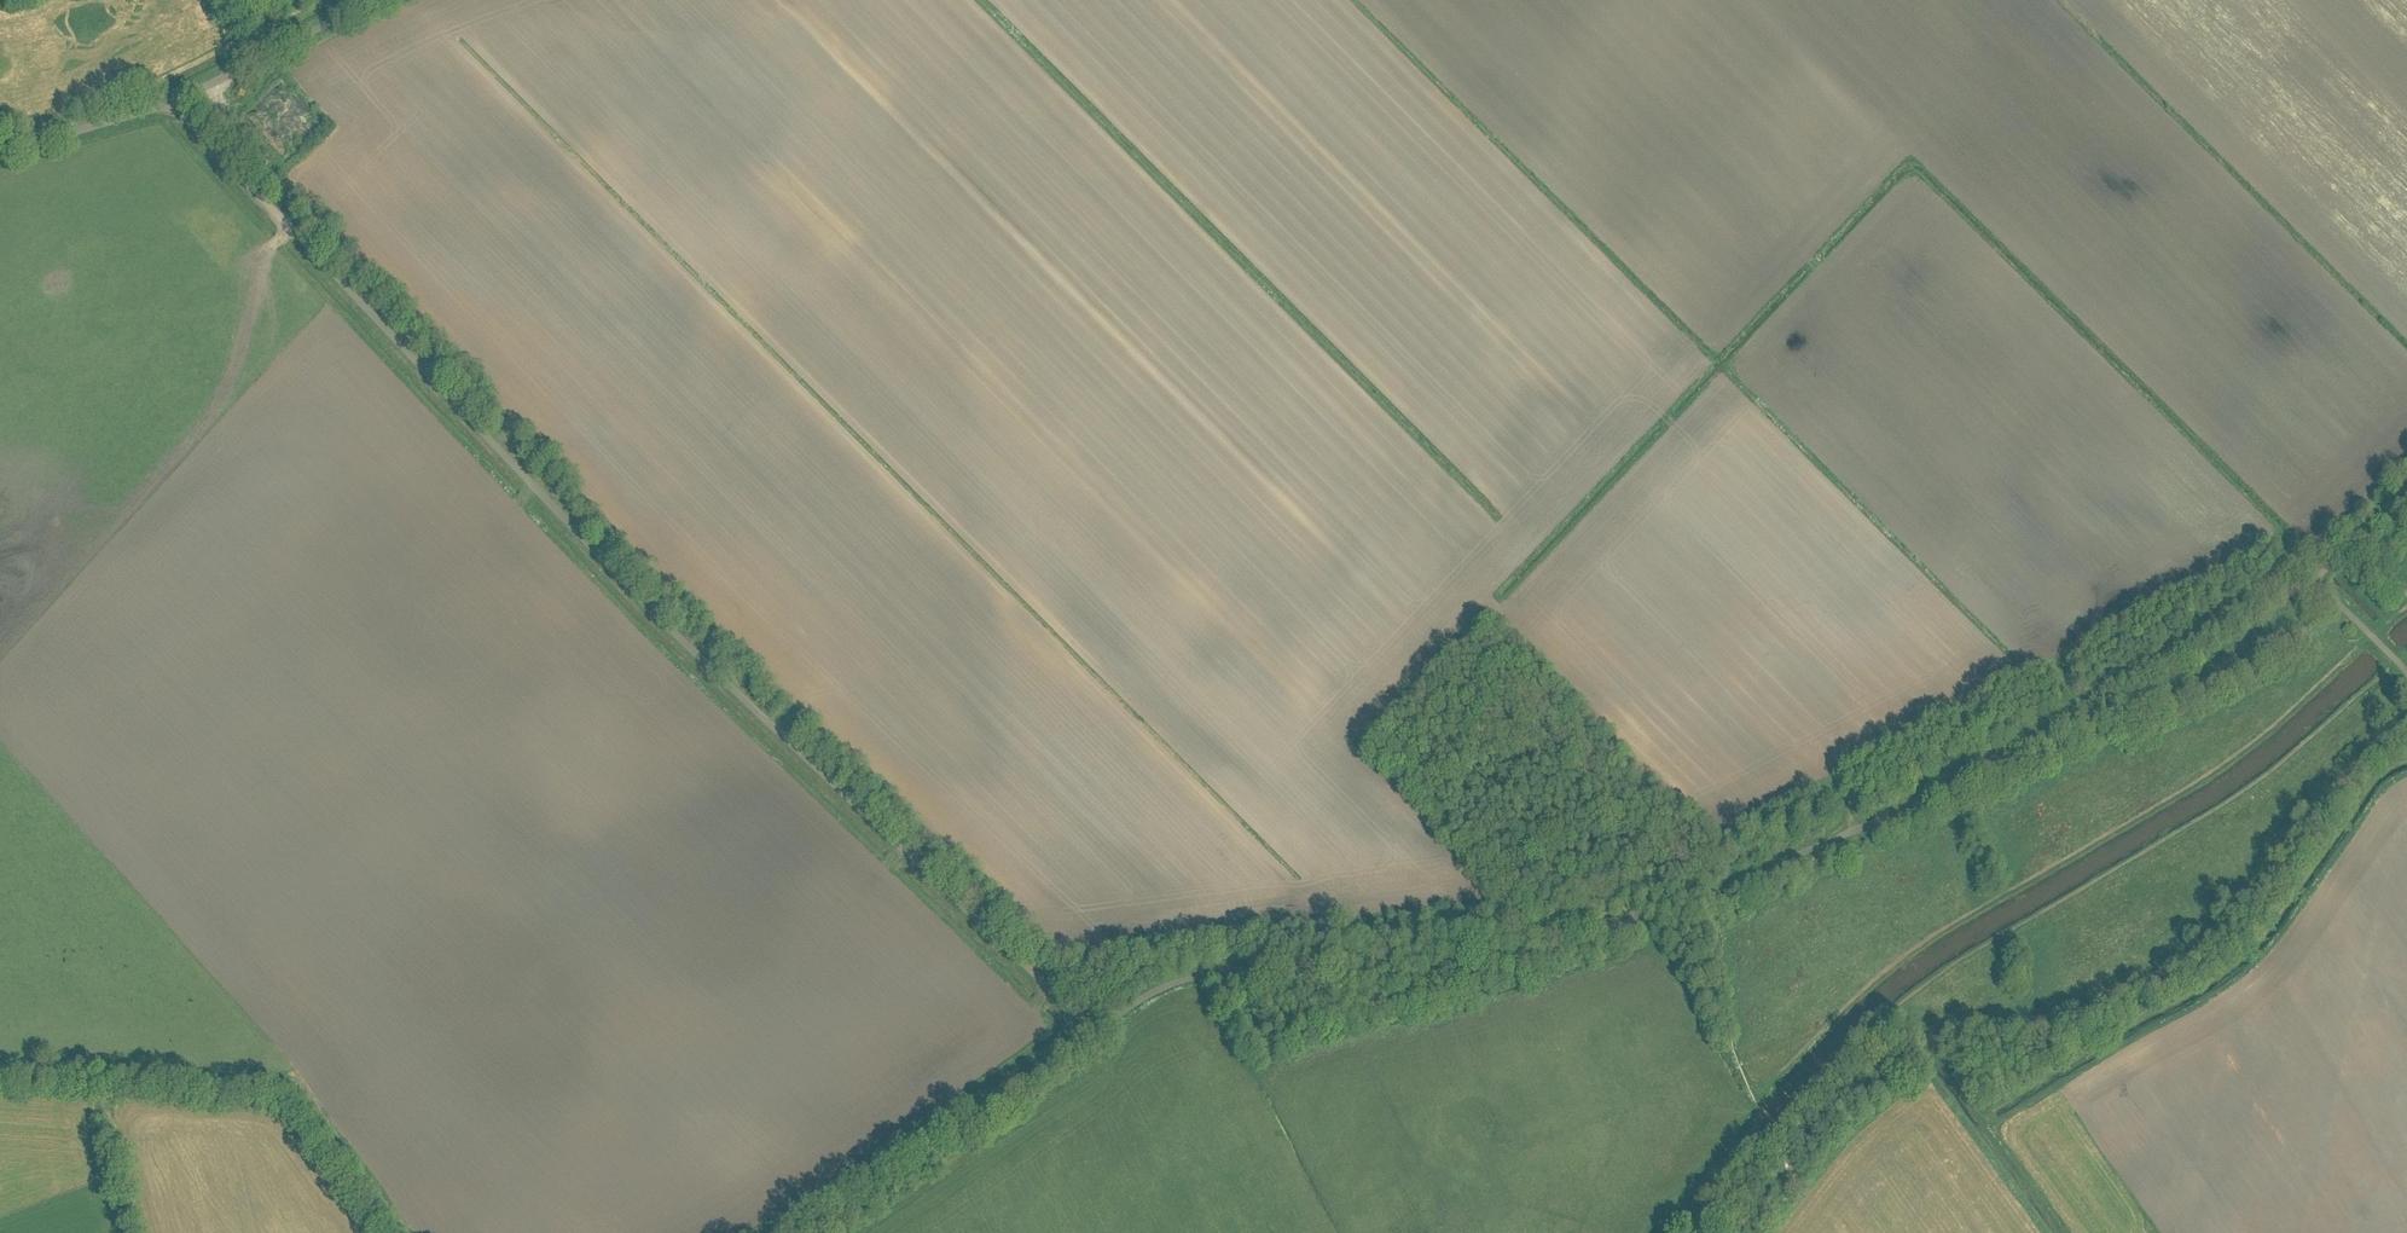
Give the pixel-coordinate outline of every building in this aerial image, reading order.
[(249,118),(260,125),(264,118),(253,111),(249,118)]
